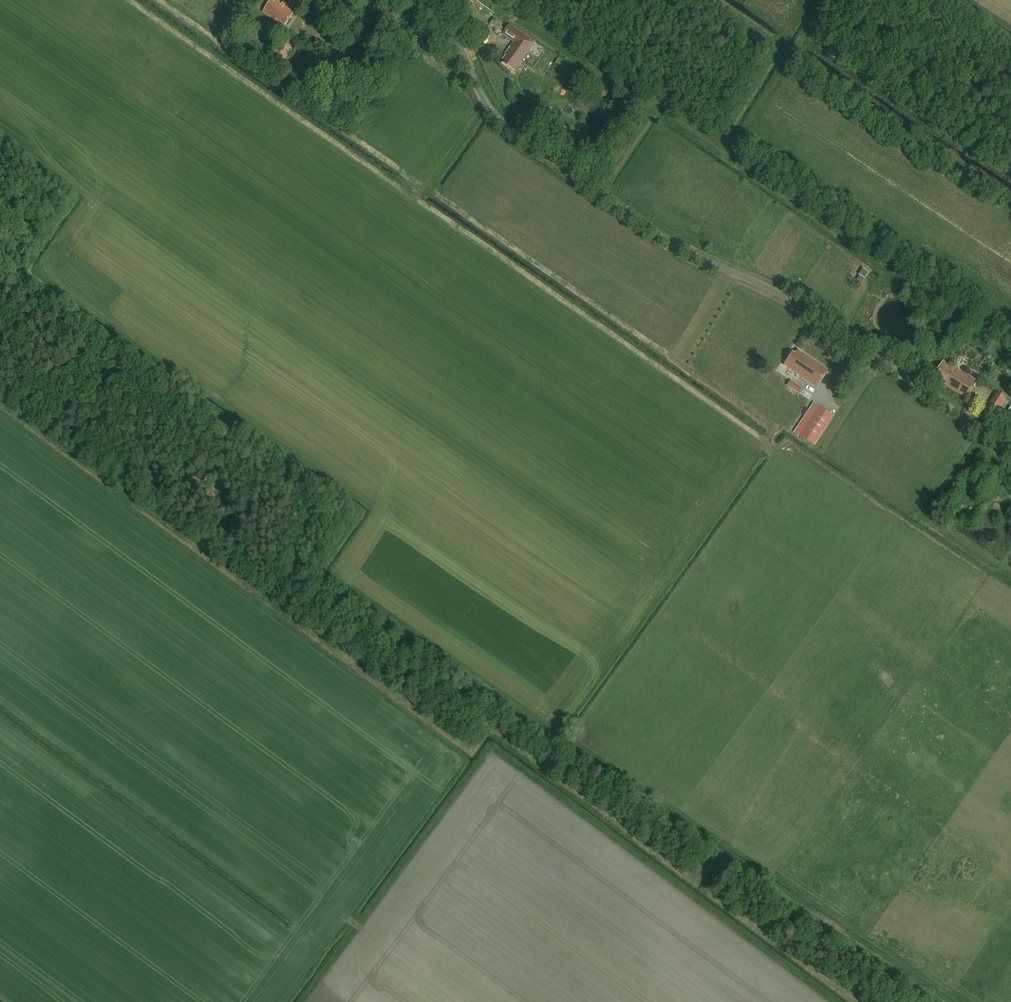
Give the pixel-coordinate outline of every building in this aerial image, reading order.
[(294,13),(276,0),(275,0),(273,3),(271,1),(263,12),(284,27),(294,13)] [(504,33),(508,27),(494,18),(490,24),(504,33)] [(514,42),(501,61),(515,71),(534,42),(510,25),(503,35),(514,42)] [(283,63),(293,49),(282,40),(275,49),(269,45),(265,51),(283,63)] [(865,283),(872,271),(865,267),(858,279),(865,283)] [(817,388),(829,370),(798,350),(795,354),(792,353),(784,365),(803,378),(802,378),(817,388)] [(967,399),(978,381),(956,368),(944,361),(936,374),(938,375),(936,378),(942,382),(942,383),(967,399)] [(809,400),(813,395),(797,384),(793,390),(809,400)] [(996,393),(987,409),(997,415),(1007,399),(996,393)] [(804,418),(794,432),(814,446),(834,416),(819,406),(809,422),(804,418)]
